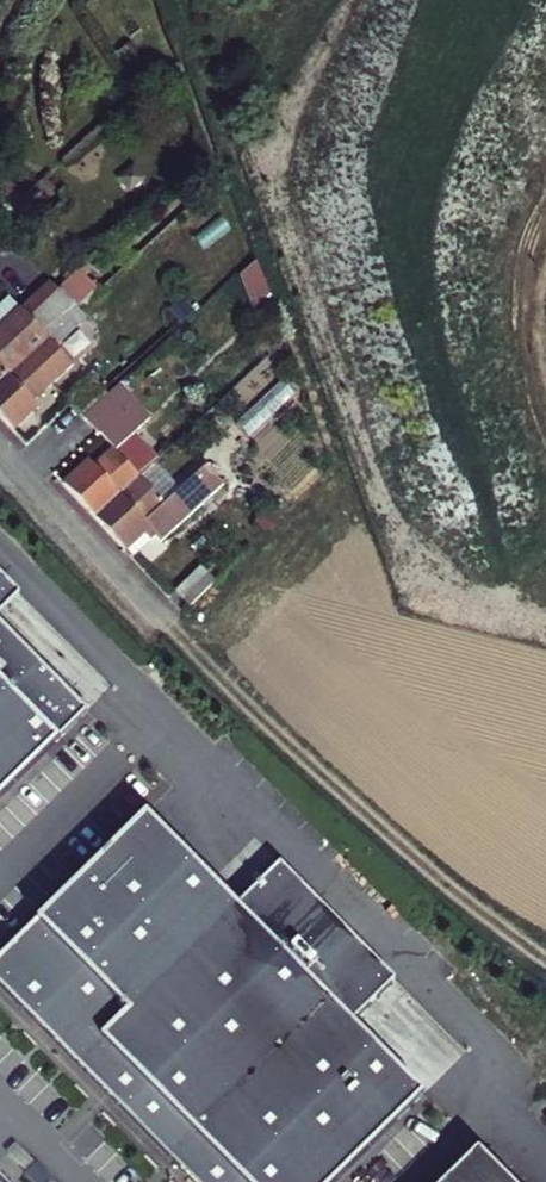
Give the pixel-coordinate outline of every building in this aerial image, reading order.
[(256,263),(236,272),(251,307),(271,298),(256,263)] [(47,342),(78,311),(54,286),(0,337),(0,387),(47,342)] [(47,342),(0,387),(0,421),(15,437),(39,412),(29,402),(69,365),(47,342)] [(82,455),(55,481),(90,518),(134,476),(156,456),(135,432),(148,421),(113,382),(79,414),(95,432),(96,431),(108,444),(88,462),(82,455)] [(156,456),(134,476),(158,503),(198,464),(192,457),(174,474),(156,456)] [(226,494),(198,464),(158,503),(134,476),(90,518),(127,558),(146,539),(154,548),(168,534),(175,541),(226,494)] [(134,565),(154,548),(146,539),(127,558),(134,565)] [(179,594),(190,606),(215,583),(206,571),(179,594)] [(18,594),(0,575),(0,612),(18,594)] [(87,712),(0,623),(0,797),(87,712)] [(194,1181),(333,1181),(423,1094),(351,1022),(393,979),(280,864),(238,907),(146,814),(0,959),(0,986),(194,1181)] [(16,1143),(6,1151),(25,1171),(34,1162),(16,1143)] [(454,1181),(501,1181),(477,1158),(454,1181)]
